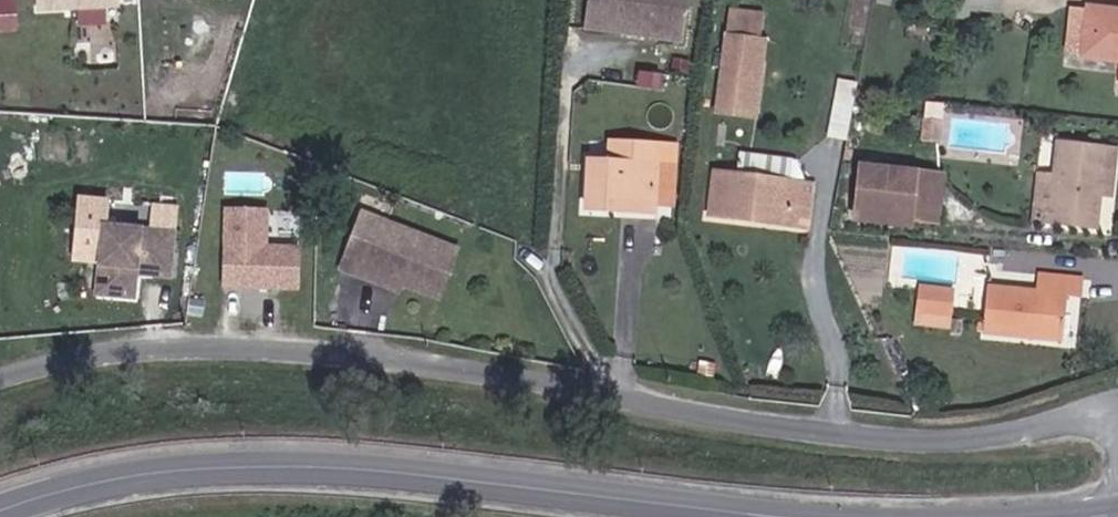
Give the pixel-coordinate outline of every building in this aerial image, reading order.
[(19,29),(19,0),(0,0),(0,28),(19,29)] [(133,0),(55,0),(56,29),(134,27),(133,0)] [(708,14),(683,12),(684,0),(638,0),(637,8),(612,5),(609,41),(705,50),(708,14)] [(710,0),(708,0),(684,0),(683,12),(708,14),(710,0)] [(1106,20),(1105,27),(1098,72),(1117,75),(1117,22),(1106,20)] [(1075,69),(1098,72),(1105,27),(1081,24),(1075,69)] [(741,130),(761,133),(771,64),(749,61),(741,130)] [(849,137),(858,79),(838,76),(829,134),(849,137)] [(797,172),(798,155),(741,152),(739,169),(797,172)] [(628,154),(626,174),(671,178),(672,158),(628,154)] [(1117,208),(1117,201),(1117,160),(1076,154),(1071,189),(1065,234),(1112,241),(1117,208)] [(884,173),(918,177),(919,160),(886,156),(884,173)] [(626,174),(607,172),(602,231),(622,232),(623,219),(664,222),(685,224),(691,160),(672,158),(671,178),(626,174)] [(879,221),(936,227),(942,179),(918,177),(884,173),(879,221)] [(936,227),(960,229),(967,182),(942,179),(936,227)] [(1057,235),(1065,234),(1071,189),(1050,187),(1049,192),(1045,192),(1041,231),(1057,235)] [(729,235),(749,237),(756,191),(734,188),(729,235)] [(809,231),(812,208),(814,197),(756,191),(749,237),(775,240),(777,227),(809,231)] [(276,205),(226,204),(224,286),(306,287),(307,244),(275,243),(276,205)] [(775,240),(827,246),(831,210),(812,208),(809,231),(777,227),(775,240)] [(187,282),(193,239),(125,230),(116,296),(151,301),(155,272),(170,274),(169,280),(187,282)] [(402,254),(407,241),(382,230),(376,243),(402,254)] [(376,243),(359,285),(377,293),(381,284),(418,300),(463,320),(483,274),(407,241),(402,254),(376,243)] [(921,281),(917,324),(955,327),(958,284),(921,281)] [(381,284),(377,293),(415,309),(418,300),(381,284)] [(1028,345),(1067,345),(1068,314),(1084,314),(1084,293),(1042,292),(1041,312),(992,311),(991,356),(1028,358),(1028,345)] [(921,345),(945,347),(946,328),(922,327),(921,345)] [(1028,358),(1066,359),(1067,345),(1028,345),(1028,358)]
